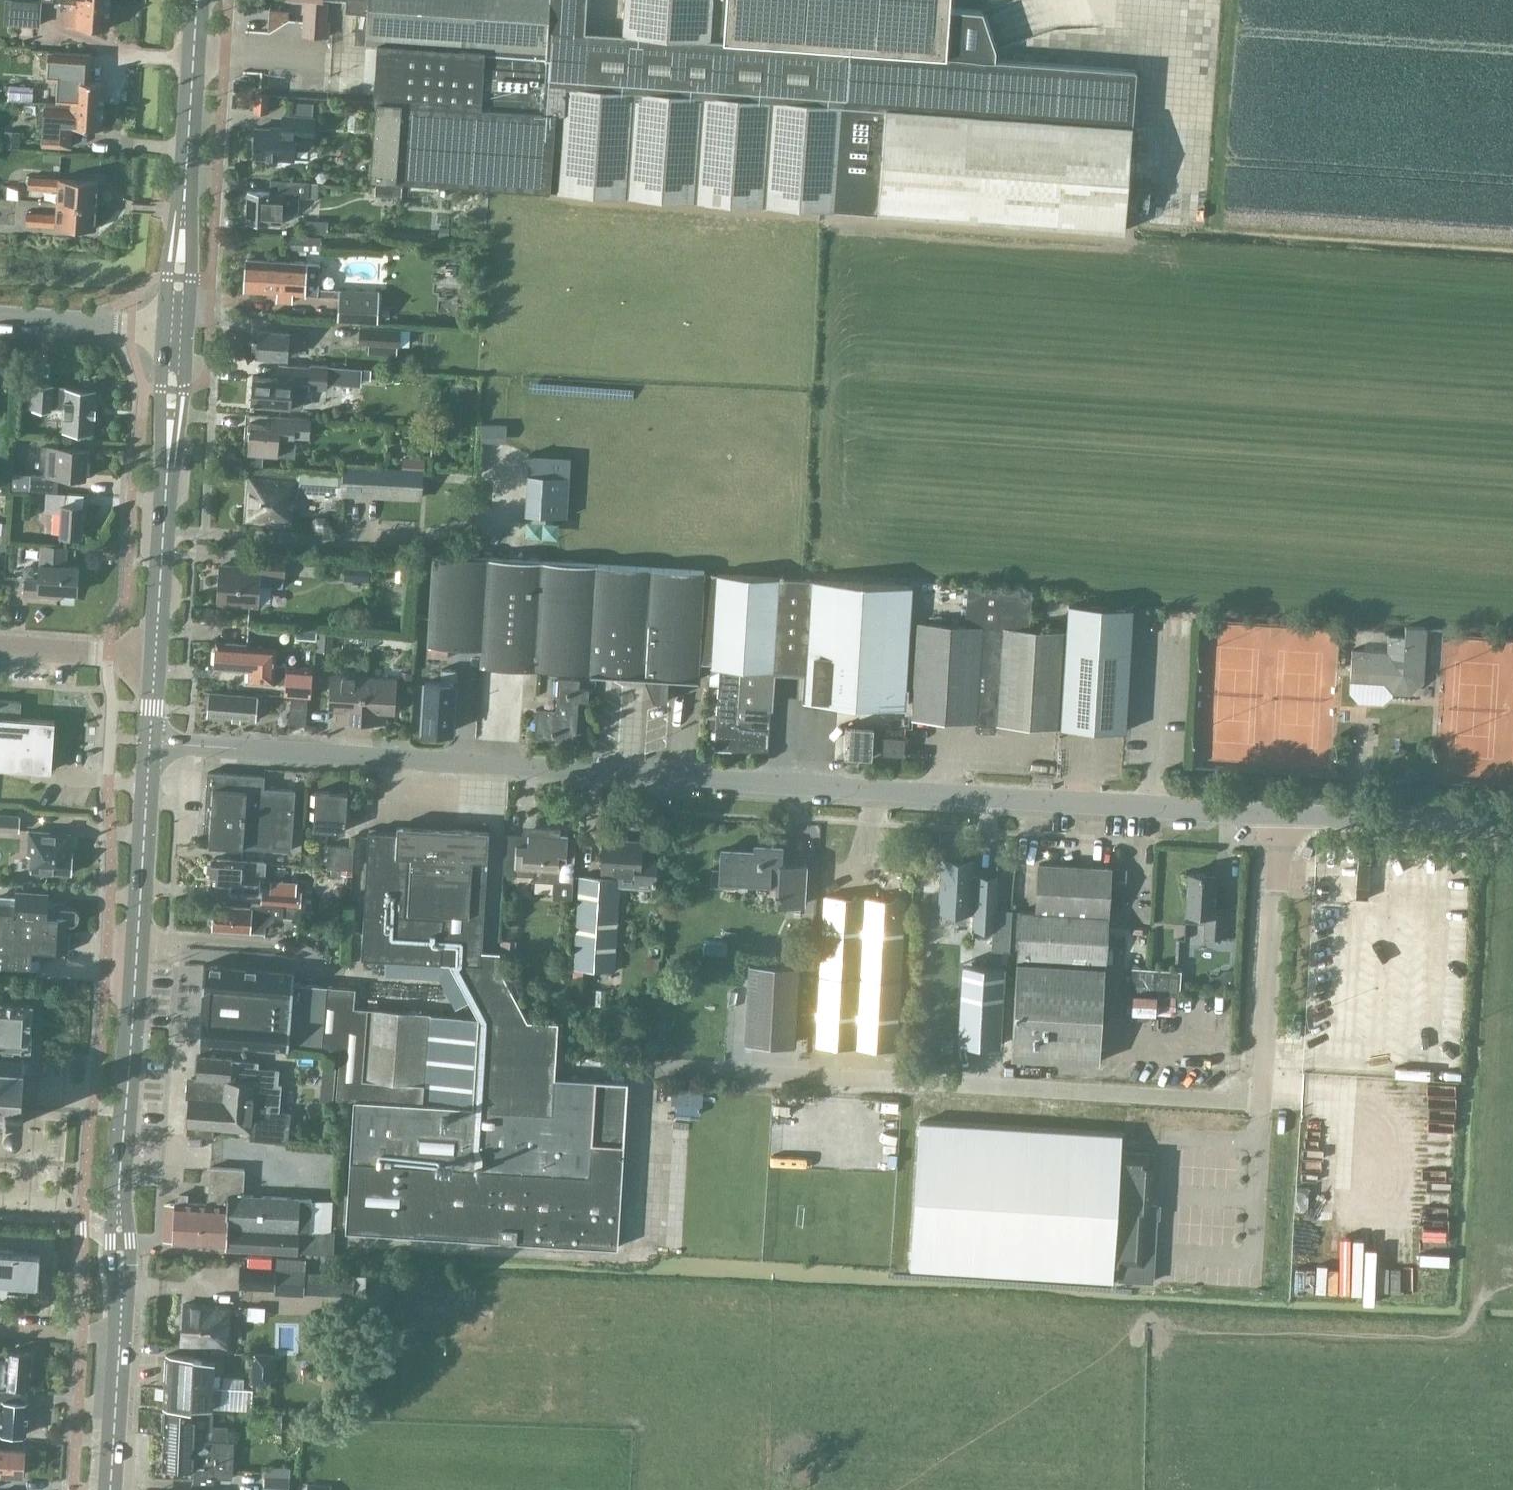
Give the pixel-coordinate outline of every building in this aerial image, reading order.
[(39,0),(5,0),(4,24),(40,26),(42,0),(39,0)] [(308,19),(305,19),(304,33),(328,35),(329,20),(326,20),(327,1),(327,0),(309,0),(308,19)] [(347,2),(346,10),(357,10),(355,40),(366,41),(367,40),(381,41),(377,99),(371,176),(455,184),(808,206),(833,208),(855,209),(1127,225),(1136,69),(994,61),(995,48),(983,10),(949,8),(949,0),(628,0),(627,21),(625,38),(585,36),(587,0),(347,0),(347,2)] [(67,2),(66,24),(67,24),(78,25),(95,26),(109,27),(110,4),(67,2)] [(48,51),(46,79),(56,80),(55,100),(73,101),(72,103),(103,105),(105,80),(91,79),(91,68),(92,54),(48,51)] [(9,84),(8,99),(19,99),(20,85),(9,84)] [(256,93),(255,109),(267,110),(268,94),(256,93)] [(39,113),(38,121),(40,126),(43,129),(42,147),(70,148),(70,138),(71,129),(71,124),(88,125),(102,126),(103,105),(72,103),(50,102),(44,101),(44,106),(40,109),(39,113)] [(294,102),(294,115),(313,116),(313,103),(294,102)] [(254,141),(253,145),(255,145),(254,156),(294,158),(310,158),(311,145),(313,145),(313,137),(314,137),(315,116),(313,116),(294,115),(283,114),(283,128),(256,126),(255,141),(254,141)] [(8,130),(7,146),(19,147),(20,131),(8,130)] [(58,190),(58,203),(97,205),(98,181),(60,179),(29,177),(28,188),(58,190)] [(248,191),(247,218),(247,220),(281,222),(281,215),(299,210),(299,195),(308,196),(308,198),(317,198),(318,184),(309,184),(309,182),(271,180),(270,192),(248,191)] [(376,184),(375,192),(401,194),(402,185),(376,184)] [(97,205),(58,203),(57,215),(27,214),(26,225),(95,229),(97,205)] [(327,222),(306,221),(305,234),(327,235),(327,222)] [(440,226),(439,235),(449,236),(450,227),(440,226)] [(288,236),(287,250),(320,252),(321,238),(288,236)] [(247,258),(245,290),(277,292),(277,300),(293,301),(293,293),(317,294),(317,288),(318,262),(247,258)] [(340,298),(339,319),(376,321),(377,292),(341,290),(341,295),(340,298)] [(382,309),(381,319),(389,320),(390,310),(382,309)] [(359,327),(358,344),(368,345),(368,353),(397,355),(397,346),(399,346),(400,330),(359,327)] [(258,329),(257,338),(257,355),(288,357),(288,344),(301,344),(302,333),(286,332),(286,331),(258,329)] [(251,399),(251,403),(291,405),(291,407),(302,408),(307,387),(310,387),(326,388),(326,381),(360,383),(360,378),(361,369),(327,366),(311,365),(279,363),(279,364),(278,376),(270,376),(253,375),(252,399),(251,399)] [(361,369),(360,378),(369,379),(370,370),(361,369)] [(52,385),(37,384),(36,408),(51,409),(51,406),(64,407),(63,429),(93,431),(96,389),(66,387),(66,388),(52,387),(52,385)] [(276,452),(276,455),(296,457),(297,435),(309,435),(310,417),(296,416),(272,414),(272,416),(272,424),(265,424),(248,423),(248,425),(250,426),(248,450),(249,450),(248,463),(263,465),(264,452),(276,452)] [(483,443),(506,443),(506,427),(483,427),(483,443)] [(43,469),(43,475),(39,474),(32,474),(31,490),(57,491),(57,486),(58,478),(58,476),(86,477),(87,449),(59,448),(58,448),(40,447),(39,468),(43,469)] [(566,516),(567,497),(569,457),(530,455),(527,513),(566,516)] [(403,457),(403,468),(425,469),(425,458),(403,457)] [(247,488),(245,520),(291,523),(293,508),(296,508),(297,493),(307,494),(309,496),(328,497),(330,495),(341,496),(341,492),(345,493),(369,494),(384,495),(421,496),(422,469),(386,467),(343,464),(342,472),(299,469),(299,475),(249,471),(248,482),(247,488)] [(82,519),(83,505),(65,504),(65,494),(65,493),(46,492),(45,511),(61,512),(59,534),(81,535),(82,519)] [(472,507),(472,499),(468,495),(462,495),(458,499),(458,507),(462,510),(468,511),(472,507)] [(329,521),(325,517),(317,517),(313,521),(313,526),(317,530),(325,530),(329,526),(329,521)] [(60,592),(61,592),(77,593),(78,563),(67,562),(67,544),(41,542),(39,563),(38,576),(26,576),(25,594),(52,596),(52,591),(60,592)] [(286,556),(254,554),(254,561),(253,568),(220,566),(217,608),(258,611),(260,585),(283,586),(283,579),(284,579),(286,556)] [(538,669),(589,672),(596,564),(432,554),(427,644),(481,647),(479,665),(538,669)] [(698,664),(710,665),(716,573),(703,573),(703,570),(596,564),(589,672),(644,675),(654,700),(668,701),(670,677),(697,678),(698,664)] [(345,566),(345,580),(368,580),(369,567),(345,566)] [(397,570),(396,581),(404,582),(405,570),(397,570)] [(710,665),(711,665),(738,667),(736,704),(769,706),(771,670),(806,672),(804,698),(838,701),(858,702),(873,703),(903,705),(910,585),(716,573),(710,665)] [(911,718),(1061,728),(1068,629),(1030,627),(1032,590),(968,586),(966,624),(918,621),(911,718)] [(1069,604),(1068,629),(1061,728),(1125,733),(1133,608),(1069,604)] [(1406,626),(1405,631),(1405,638),(1389,637),(1388,655),(1352,653),(1350,684),(1388,687),(1395,695),(1411,695),(1424,685),(1428,639),(1428,633),(1428,628),(1406,626)] [(333,632),(318,632),(317,650),(331,651),(333,632)] [(381,637),(368,636),(368,644),(372,644),(381,640),(381,637)] [(284,694),(310,696),(312,667),(275,664),(276,647),(217,642),(215,667),(250,669),(249,680),(274,682),(285,682),(284,694)] [(707,718),(706,727),(715,728),(714,744),(750,746),(750,749),(767,751),(767,750),(763,749),(765,725),(768,725),(769,706),(736,704),(738,667),(711,665),(711,666),(719,667),(716,718),(707,718)] [(425,682),(422,729),(430,730),(430,733),(440,734),(443,734),(444,731),(451,731),(455,669),(441,669),(440,683),(425,682)] [(403,671),(403,683),(413,684),(413,672),(403,671)] [(342,720),(360,721),(363,676),(330,674),(328,707),(339,708),(342,720)] [(363,676),(360,721),(379,722),(384,711),(394,712),(397,678),(363,676)] [(534,732),(563,734),(575,734),(578,700),(588,701),(588,688),(579,688),(579,679),(557,678),(555,710),(535,708),(534,732)] [(208,716),(255,720),(257,696),(210,692),(208,716)] [(289,698),(288,724),(306,725),(307,699),(289,698)] [(50,771),(54,721),(19,719),(20,702),(0,700),(0,768),(50,771)] [(843,755),(855,756),(870,756),(872,726),(845,725),(843,755)] [(881,736),(880,753),(902,754),(903,737),(881,736)] [(204,831),(209,832),(208,840),(208,845),(229,846),(242,847),(242,844),(253,845),(253,848),(260,848),(291,850),(294,787),(264,785),(264,777),(207,773),(205,814),(204,831)] [(313,828),(344,831),(346,792),(315,790),(313,828)] [(10,832),(18,832),(19,817),(10,817),(0,816),(0,831),(10,832)] [(517,834),(515,869),(532,870),(531,883),(554,884),(572,885),(575,842),(567,841),(567,835),(560,834),(561,828),(535,826),(534,833),(527,832),(527,835),(517,834)] [(476,1028),(472,1106),(551,1111),(553,1081),(557,1021),(527,1019),(502,972),(498,965),(499,951),(499,950),(481,948),(488,831),(456,829),(456,836),(376,832),(376,828),(368,827),(362,940),(349,939),(347,955),(360,956),(360,957),(449,962),(476,1015),(476,1028)] [(28,831),(27,855),(31,855),(30,871),(70,874),(71,854),(67,853),(68,834),(28,831)] [(652,882),(654,883),(655,883),(656,858),(640,857),(641,842),(626,841),(616,840),(616,838),(602,837),(601,862),(600,871),(636,874),(636,879),(652,881),(652,882)] [(353,845),(328,844),(327,867),(352,868),(353,845)] [(781,846),(764,845),(752,844),(752,849),(719,848),(718,868),(710,868),(710,884),(735,886),(735,877),(775,879),(774,902),(803,904),(805,864),(780,862),(781,846)] [(1358,849),(1355,898),(1368,898),(1370,849),(1358,849)] [(942,857),(939,911),(972,914),(972,928),(993,929),(992,949),(1006,950),(1008,912),(994,912),(996,877),(970,875),(970,861),(943,859),(943,857),(942,857)] [(211,877),(211,881),(211,886),(225,886),(225,892),(257,894),(258,880),(265,880),(266,861),(244,860),(244,862),(210,860),(210,863),(207,865),(206,873),(209,875),(209,877),(211,877)] [(1006,954),(1007,954),(1014,955),(1007,1060),(1096,1066),(1107,886),(1123,887),(1125,868),(1102,867),(1039,863),(1036,912),(1019,911),(1019,913),(1008,912),(1006,954)] [(1187,873),(1184,913),(1204,914),(1203,936),(1225,938),(1227,906),(1213,906),(1214,874),(1187,873)] [(573,967),(588,968),(613,970),(619,878),(579,875),(573,967)] [(333,889),(333,895),(337,898),(342,899),(346,895),(346,890),(342,886),(337,886),(333,889)] [(261,890),(260,903),(282,904),(301,906),(301,899),(301,892),(261,890)] [(824,896),(819,979),(860,981),(865,898),(852,898),(852,899),(838,898),(838,897),(824,896)] [(41,899),(14,897),(14,904),(0,903),(0,965),(36,967),(38,967),(40,965),(41,963),(41,960),(40,958),(39,957),(37,956),(35,956),(36,949),(68,951),(69,931),(65,931),(66,924),(72,924),(74,923),(76,922),(78,919),(79,917),(79,915),(78,913),(78,911),(76,909),(74,908),(72,907),(47,905),(47,899),(41,899)] [(865,898),(860,981),(901,983),(906,901),(891,900),(891,901),(877,900),(877,899),(865,898)] [(282,904),(260,903),(250,902),(250,909),(211,907),(210,932),(249,933),(249,932),(267,933),(267,928),(272,922),(281,919),(282,904)] [(282,918),(297,918),(298,907),(283,906),(282,918)] [(499,950),(499,951),(514,952),(515,938),(500,937),(499,950)] [(963,957),(960,1036),(1001,1038),(1003,958),(963,957)] [(645,960),(645,973),(657,974),(658,960),(645,960)] [(327,1051),(340,1052),(343,1006),(353,1006),(355,986),(341,985),(331,984),(291,981),(292,969),(239,966),(205,963),(199,1039),(199,1040),(199,1041),(254,1045),(259,1045),(321,1050),(327,1051)] [(798,967),(756,965),(749,965),(745,1042),(794,1044),(795,1035),(809,1036),(811,968),(798,967)] [(588,968),(573,967),(571,1004),(585,1005),(588,968)] [(1132,967),(1130,991),(1148,992),(1149,968),(1132,967)] [(1149,968),(1148,992),(1179,994),(1181,969),(1149,968)] [(819,979),(816,1048),(898,1052),(901,983),(860,981),(819,979)] [(31,1046),(32,1031),(33,1001),(0,999),(0,1128),(4,1128),(5,1122),(23,1123),(24,1105),(21,1104),(21,1100),(23,1072),(26,1072),(27,1071),(28,1069),(29,1068),(29,1066),(29,1064),(29,1062),(27,1061),(26,1060),(23,1059),(23,1058),(13,1057),(13,1045),(31,1046)] [(336,1098),(354,1099),(441,1103),(447,1014),(431,1013),(431,1012),(428,1012),(353,1006),(343,1006),(340,1052),(336,1098)] [(232,1058),(197,1055),(195,1078),(191,1078),(186,1133),(213,1136),(214,1128),(241,1131),(250,1132),(249,1139),(287,1142),(289,1112),(279,1111),(282,1084),(278,1083),(279,1069),(259,1067),(259,1060),(232,1058)] [(335,1068),(322,1066),(320,1098),(333,1099),(335,1068)] [(441,1103),(354,1099),(353,1107),(350,1151),(349,1168),(345,1230),(406,1235),(613,1249),(624,1085),(563,1081),(553,1081),(551,1111),(472,1106),(441,1103)] [(912,1267),(1155,1282),(1160,1204),(1152,1204),(1154,1165),(1150,1165),(1150,1153),(1121,1151),(1122,1133),(921,1121),(912,1267)] [(225,1248),(296,1252),(334,1254),(335,1231),(333,1231),(335,1200),(311,1199),(283,1198),(271,1197),(242,1195),(244,1169),(210,1167),(210,1168),(209,1193),(214,1194),(213,1204),(196,1204),(175,1203),(173,1242),(178,1243),(225,1245),(225,1248)] [(1298,1212),(1310,1213),(1311,1187),(1299,1187),(1298,1212)] [(27,1295),(28,1288),(38,1288),(38,1280),(41,1280),(42,1262),(40,1262),(40,1256),(31,1255),(32,1249),(0,1247),(0,1293),(27,1295)] [(241,1272),(240,1288),(273,1289),(304,1290),(304,1292),(353,1294),(354,1275),(304,1273),(305,1259),(276,1258),(276,1268),(241,1266),(241,1272)] [(182,1345),(196,1346),(210,1347),(224,1349),(228,1349),(231,1311),(219,1310),(219,1307),(186,1304),(182,1345)] [(210,1347),(210,1356),(218,1357),(218,1362),(223,1362),(224,1349),(210,1347)] [(28,1387),(30,1354),(6,1352),(5,1363),(0,1362),(0,1386),(28,1387)] [(253,1354),(251,1386),(271,1387),(273,1355),(253,1354)] [(165,1383),(164,1408),(192,1410),(192,1407),(196,1407),(228,1410),(246,1411),(250,1411),(252,1390),(223,1388),(213,1388),(214,1363),(196,1359),(195,1359),(195,1358),(166,1356),(164,1383),(165,1383)] [(25,1435),(25,1433),(26,1416),(27,1403),(19,1402),(19,1393),(20,1391),(0,1390),(0,1434),(25,1435)] [(213,1414),(196,1414),(166,1413),(165,1415),(164,1428),(165,1428),(165,1435),(164,1468),(195,1470),(194,1484),(196,1484),(214,1484),(214,1477),(234,1478),(236,1443),(227,1443),(228,1425),(213,1424),(213,1414)] [(282,1430),(282,1415),(267,1414),(267,1430),(282,1430)] [(9,1478),(9,1474),(22,1474),(24,1448),(0,1446),(0,1477),(9,1478)] [(264,1475),(264,1489),(289,1489),(289,1476),(264,1475)]
